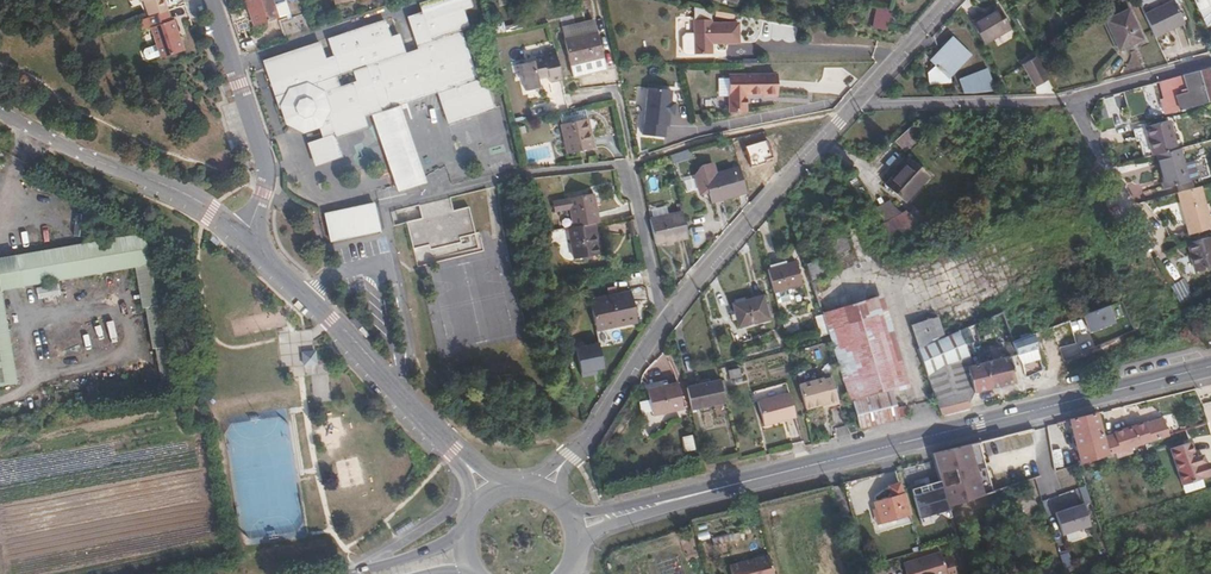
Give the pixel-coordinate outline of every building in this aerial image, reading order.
[(151,16),(169,10),(166,0),(146,0),(151,16)] [(274,0),(247,0),(249,7),(252,6),(254,12),(251,13),(255,26),(280,18),(276,6),(274,0)] [(487,87),(479,89),(460,30),(468,28),(463,11),(470,8),(467,0),(430,0),(418,4),(420,10),(405,15),(415,46),(422,45),(416,56),(401,49),(404,42),(392,36),(386,20),(331,38),(337,55),(328,59),(322,42),(266,60),(275,87),(280,85),(283,95),(280,100),(282,107),(287,106),(292,119),(305,129),(319,124),(324,138),(309,143),(316,165),(342,157),(336,138),(368,127),(365,117),(373,114),(402,105),(431,95),(442,102),(449,124),(494,109),(487,87)] [(1209,22),(1210,21),(1210,0),(1199,0),(1209,22)] [(1182,1),(1152,14),(1162,38),(1192,25),(1182,1)] [(291,14),(287,2),(276,6),(280,18),(291,14)] [(888,32),(891,11),(875,8),(872,30),(888,32)] [(982,38),(1004,17),(999,9),(973,24),(982,38)] [(186,50),(175,19),(173,20),(169,10),(151,16),(149,17),(158,44),(162,55),(163,58),(186,50)] [(1135,10),(1110,20),(1123,51),(1147,41),(1135,10)] [(738,40),(738,20),(710,20),(710,16),(693,16),(693,32),(693,50),(693,51),(710,51),(710,37),(713,37),(713,40),(738,40)] [(1012,31),(1004,17),(982,38),(987,46),(1012,31)] [(594,20),(564,28),(577,77),(606,70),(594,20)] [(693,50),(693,32),(684,32),(681,34),(681,48),(684,50),(693,50)] [(404,42),(402,33),(392,36),(404,42)] [(944,75),(967,52),(955,40),(933,63),(937,68),(944,75)] [(162,55),(158,44),(146,48),(145,51),(147,58),(150,59),(162,55)] [(948,78),(970,55),(967,52),(944,75),(948,78)] [(539,93),(538,86),(560,84),(556,58),(516,63),(520,96),(539,93)] [(1048,82),(1035,60),(1021,68),(1033,90),(1048,82)] [(774,67),(728,72),(733,108),(749,106),(747,90),(765,87),(765,89),(777,88),(774,67)] [(1188,73),(1191,84),(1210,80),(1210,67),(1188,73)] [(931,87),(944,75),(937,68),(930,75),(931,87)] [(994,89),(983,68),(973,73),(987,95),(994,89)] [(1205,103),(1199,86),(1192,88),(1191,84),(1188,73),(1155,82),(1160,100),(1156,101),(1160,115),(1165,114),(1194,106),(1205,103)] [(948,84),(948,78),(944,75),(931,87),(948,84)] [(1191,84),(1192,88),(1199,86),(1205,103),(1210,101),(1210,80),(1191,84)] [(646,87),(643,140),(669,141),(671,89),(646,87)] [(727,88),(718,87),(717,98),(726,98),(727,88)] [(988,97),(996,91),(994,89),(987,95),(988,97)] [(428,180),(402,105),(373,114),(393,174),(428,180)] [(1165,117),(1197,109),(1194,106),(1165,114),(1165,117)] [(596,148),(589,119),(563,124),(566,138),(570,154),(596,148)] [(1101,133),(1115,128),(1112,119),(1098,123),(1101,133)] [(1178,149),(1169,121),(1146,126),(1155,156),(1157,155),(1178,149)] [(566,138),(563,124),(554,127),(556,140),(566,138)] [(913,125),(896,138),(905,148),(921,135),(913,125)] [(773,162),(768,144),(759,146),(764,164),(773,162)] [(1190,182),(1180,148),(1178,149),(1157,155),(1167,189),(1190,182)] [(670,156),(672,165),(692,159),(690,151),(670,156)] [(909,200),(928,172),(905,158),(887,186),(909,200)] [(747,193),(741,168),(716,174),(713,163),(704,165),(713,202),(747,193)] [(713,202),(704,165),(697,167),(699,178),(705,177),(711,202),(713,202)] [(429,182),(428,180),(393,174),(399,192),(429,182)] [(1201,186),(1179,192),(1190,234),(1210,229),(1210,221),(1201,186)] [(597,223),(591,194),(549,202),(551,214),(567,211),(571,228),(592,224),(597,223)] [(473,234),(466,209),(451,212),(447,199),(422,205),(425,219),(406,224),(412,249),(432,244),(433,247),(454,243),(453,239),(473,234)] [(375,202),(324,213),(330,242),(381,231),(375,202)] [(425,219),(422,205),(403,210),(406,224),(425,219)] [(896,221),(907,233),(924,217),(913,206),(896,221)] [(687,240),(681,214),(665,217),(671,243),(687,240)] [(671,243),(665,217),(648,221),(653,247),(671,243)] [(598,255),(592,224),(571,228),(566,229),(572,260),(598,255)] [(841,224),(828,228),(836,253),(850,250),(841,224)] [(151,267),(146,236),(16,258),(21,289),(135,269),(151,267)] [(1210,236),(1187,241),(1195,270),(1210,266),(1210,240),(1210,236)] [(801,280),(795,256),(765,264),(772,288),(801,280)] [(16,258),(0,261),(0,283),(2,292),(21,289),(16,258)] [(822,287),(819,277),(809,280),(812,290),(822,287)] [(1191,296),(1181,278),(1168,285),(1179,303),(1191,296)] [(2,292),(0,283),(0,388),(17,385),(2,292)] [(37,299),(47,298),(45,286),(35,288),(37,299)] [(762,291),(731,299),(739,323),(768,314),(762,291)] [(630,292),(587,301),(594,331),(636,322),(630,292)] [(907,389),(878,296),(872,298),(822,312),(848,400),(848,402),(853,401),(893,392),(907,389)] [(1081,314),(1090,338),(1116,329),(1107,305),(1081,314)] [(1010,335),(1001,312),(996,315),(1005,337),(1010,335)] [(945,337),(933,313),(908,323),(919,348),(945,337)] [(1015,381),(1008,357),(1007,355),(1004,356),(1003,352),(990,356),(991,360),(971,366),(966,353),(974,351),(965,329),(945,337),(919,348),(916,349),(940,414),(970,407),(969,401),(966,402),(964,395),(1012,382),(1015,381)] [(604,345),(621,341),(619,330),(602,334),(604,345)] [(1012,345),(1019,360),(1038,351),(1032,336),(1012,345)] [(599,346),(574,349),(578,378),(603,374),(599,346)] [(315,350),(302,352),(303,366),(317,365),(315,350)] [(723,396),(718,375),(700,379),(705,400),(723,396)] [(838,401),(831,377),(823,379),(822,375),(797,382),(804,407),(820,402),(828,400),(829,403),(838,401)] [(674,377),(643,384),(649,410),(680,403),(674,377)] [(705,400),(700,379),(683,383),(687,403),(705,400)] [(788,391),(755,398),(761,422),(794,415),(788,391)] [(897,407),(893,392),(853,401),(859,426),(908,415),(906,405),(897,407)] [(1102,437),(1095,415),(1069,421),(1081,463),(1107,455),(1102,437)] [(1167,436),(1162,419),(1143,425),(1143,423),(1112,432),(1112,434),(1102,437),(1107,455),(1167,436)] [(1006,450),(1003,438),(976,444),(980,456),(1006,450)] [(1197,480),(1192,465),(1199,463),(1197,456),(1190,459),(1185,443),(1165,450),(1177,487),(1197,480)] [(980,456),(976,444),(932,455),(933,459),(947,506),(991,492),(980,456)] [(1206,477),(1201,462),(1199,463),(1192,465),(1197,480),(1206,477)] [(896,495),(874,501),(880,524),(912,515),(903,483),(893,485),(896,495)] [(1055,508),(1063,532),(1092,523),(1084,499),(1055,508)] [(731,565),(733,573),(774,573),(769,555),(731,565)] [(901,564),(904,573),(954,573),(951,559),(942,562),(940,555),(901,564)]
